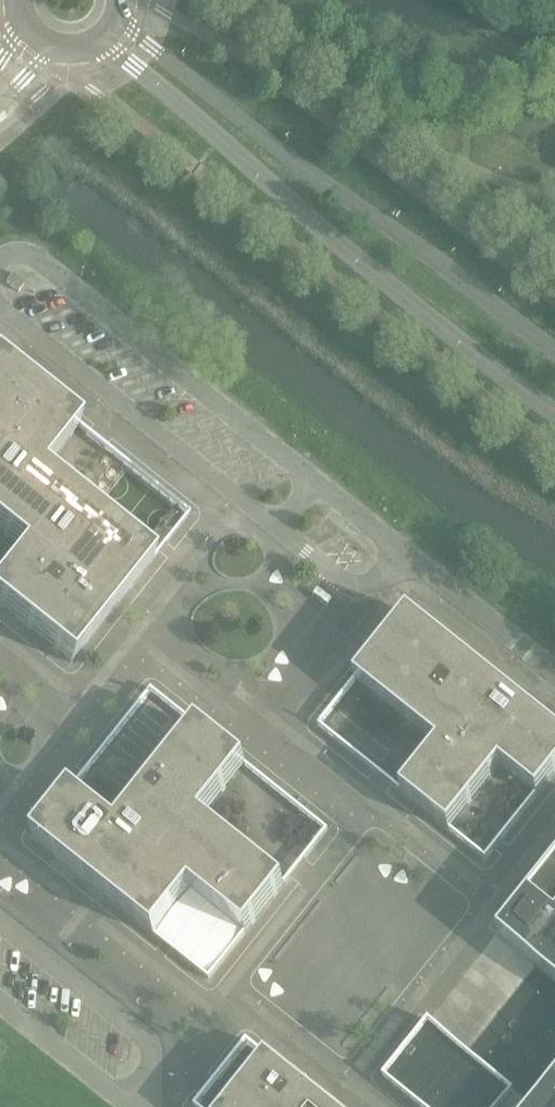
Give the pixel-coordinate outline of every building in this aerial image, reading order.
[(26,283),(13,273),(6,283),(19,293),(26,283)] [(43,472),(80,426),(0,362),(0,531),(23,550),(0,578),(0,607),(17,620),(71,663),(89,641),(153,560),(43,472)] [(408,613),(394,631),(355,680),(438,745),(401,791),(449,830),(501,766),(537,795),(554,773),(554,730),(408,613)] [(285,885),(202,820),(246,764),(198,726),(117,827),(71,790),(33,839),(155,936),(191,890),(246,934),(285,885)] [(498,934),(536,965),(467,1051),(429,1021),(383,1078),(419,1106),(499,1106),(513,1089),(532,1105),(531,1106),(554,1106),(554,863),(498,934)] [(266,1056),(225,1106),(330,1106),(266,1056)]
